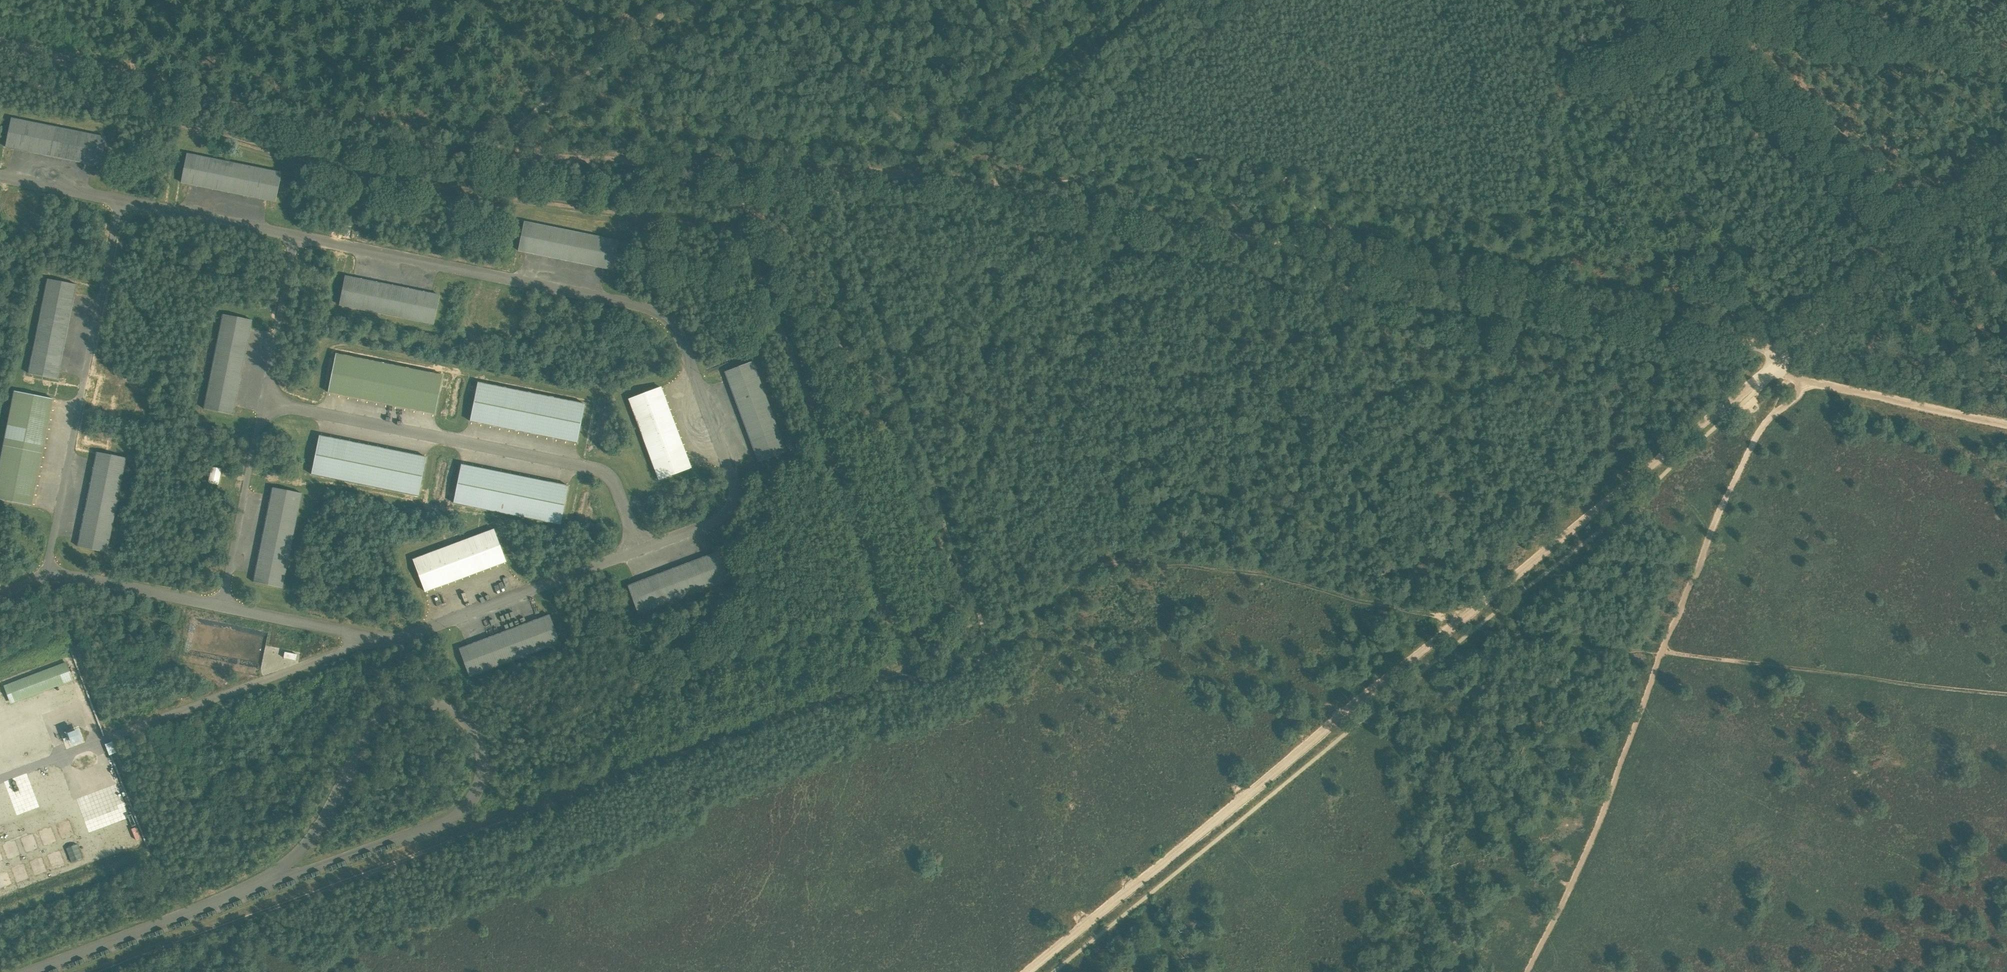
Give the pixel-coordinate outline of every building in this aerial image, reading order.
[(11,118),(6,147),(100,166),(107,137),(11,118)] [(187,154),(181,182),(276,201),(282,173),(187,154)] [(524,222),(518,250),(613,269),(619,241),(524,222)] [(345,276),(339,305),(434,324),(440,295),(345,276)] [(48,279),(29,373),(57,379),(77,284),(48,279)] [(224,314),(204,409),(233,415),(252,320),(224,314)] [(336,353),(328,392),(435,414),(443,375),(336,353)] [(752,361),(725,371),(759,462),(786,452),(752,361)] [(478,382),(470,421),(577,443),(585,404),(478,382)] [(661,387),(629,398),(660,480),(691,468),(661,387)] [(0,463),(0,499),(32,506),(53,398),(15,391),(0,463)] [(319,435),(312,474),(419,496),(427,457),(319,435)] [(98,452),(78,547),(107,552),(126,458),(98,452)] [(461,464),(454,503),(561,524),(569,486),(461,464)] [(212,467),(209,482),(219,484),(222,469),(212,467)] [(273,487),(254,582),(282,588),(302,493),(273,487)] [(494,529),(413,560),(425,591),(506,561),(494,529)] [(718,552),(628,586),(638,613),(729,579),(718,552)] [(550,615),(459,649),(469,676),(560,642),(550,615)] [(285,652),(284,658),(296,660),(297,654),(285,652)] [(73,679),(66,661),(4,685),(10,703),(73,679)] [(65,732),(70,744),(81,740),(77,728),(65,732)] [(116,751),(111,741),(105,744),(109,754),(116,751)]
